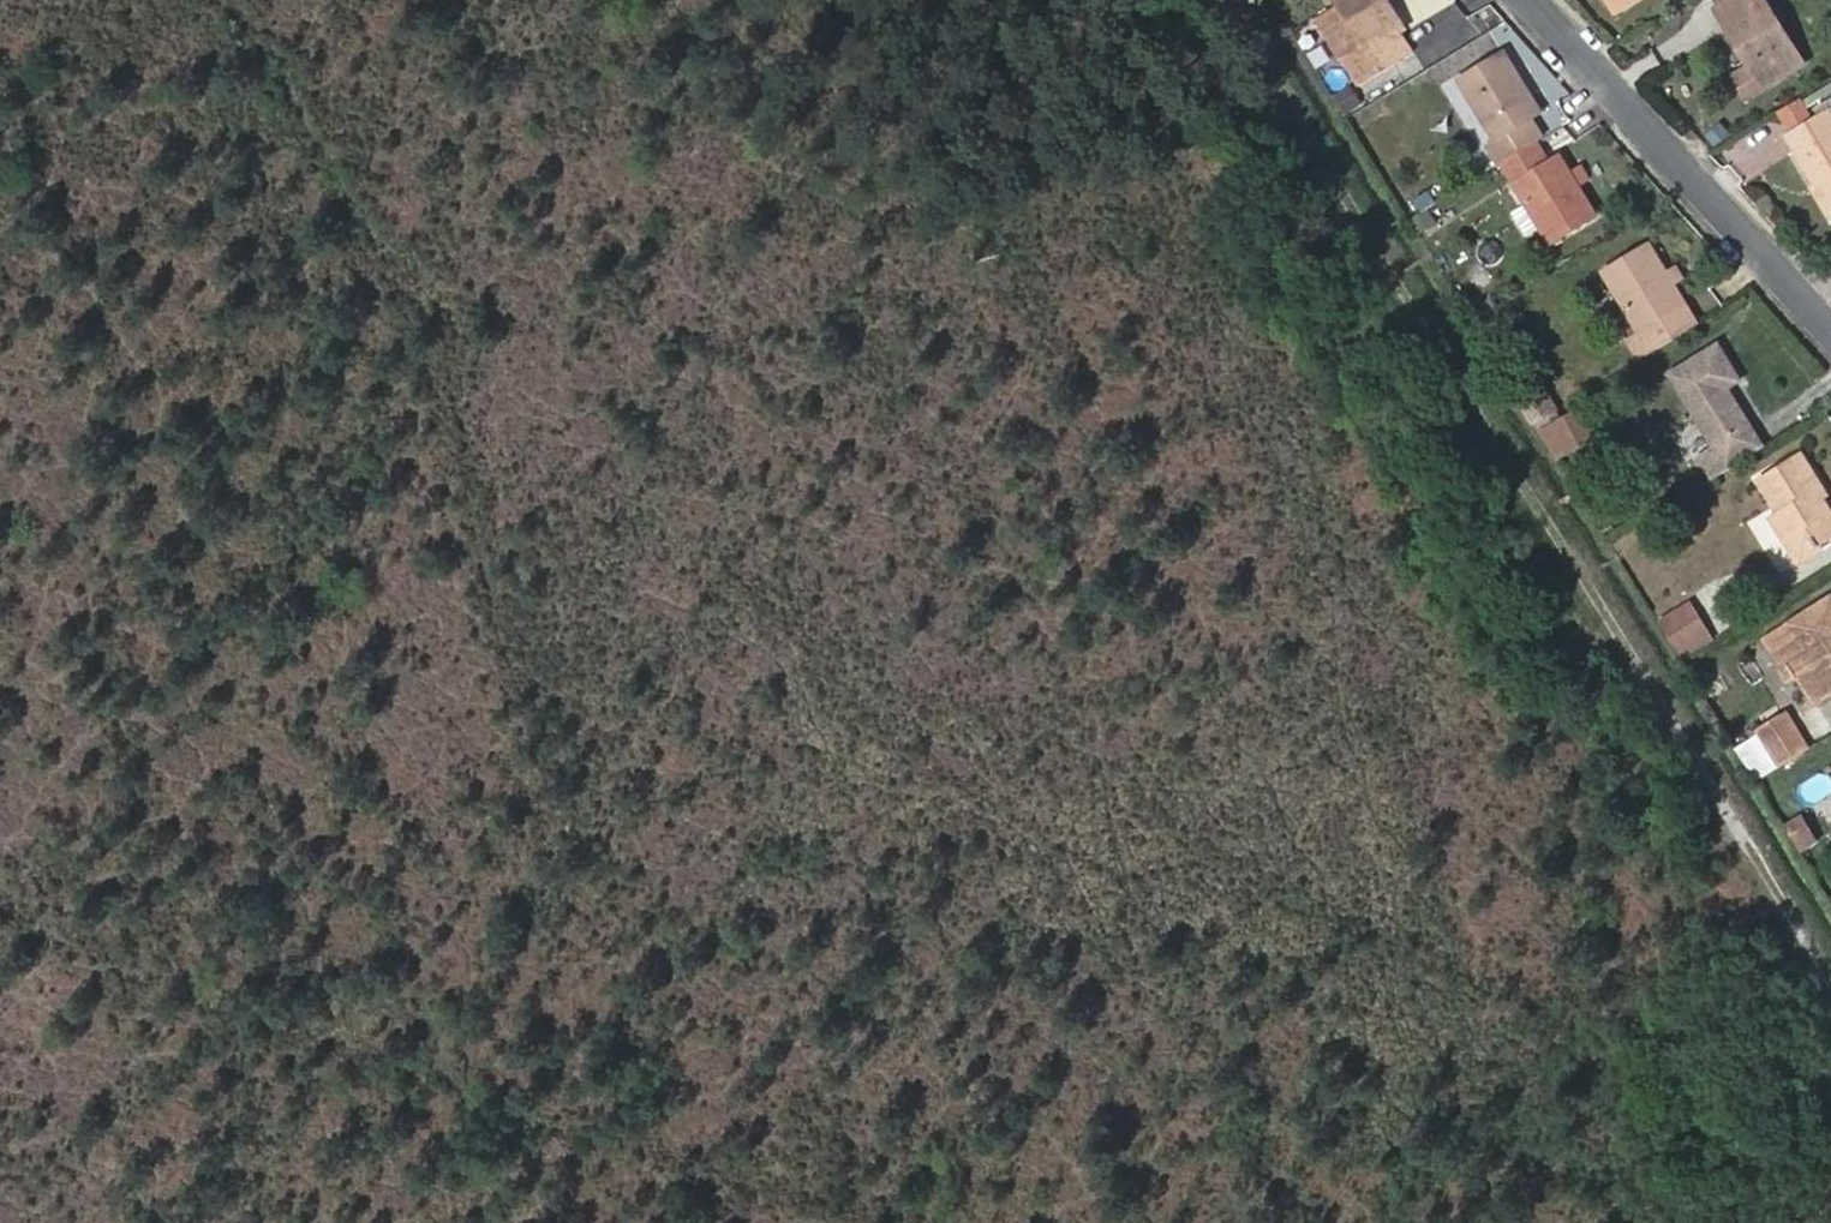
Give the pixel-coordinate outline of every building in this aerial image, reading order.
[(1413,49),(1403,31),(1407,29),(1390,0),(1336,0),(1338,4),(1316,16),(1356,83),(1413,49)] [(1612,12),(1634,0),(1605,0),(1612,12)] [(1716,9),(1732,0),(1711,0),(1716,9)] [(1803,61),(1765,0),(1732,0),(1716,9),(1743,52),(1765,84),(1803,61)] [(1759,88),(1765,84),(1743,52),(1738,55),(1759,88)] [(1530,119),(1541,113),(1504,53),(1458,80),(1495,140),(1487,146),(1498,165),(1500,164),(1537,141),(1541,138),(1530,119)] [(1828,111),(1819,117),(1806,96),(1779,112),(1792,132),(1788,135),(1818,183),(1830,205),(1830,116),(1828,111)] [(1579,185),(1569,171),(1560,155),(1550,161),(1537,141),(1500,164),(1549,244),(1597,214),(1579,185)] [(1579,185),(1591,178),(1583,164),(1569,171),(1579,185)] [(1818,183),(1813,187),(1830,217),(1830,205),(1818,183)] [(1675,284),(1667,273),(1651,245),(1605,273),(1640,332),(1629,339),(1641,359),(1696,326),(1685,307),(1686,304),(1675,284)] [(1675,284),(1682,280),(1675,268),(1667,273),(1675,284)] [(1710,476),(1763,443),(1727,385),(1740,378),(1718,341),(1669,372),(1713,443),(1697,453),(1710,476)] [(1550,396),(1528,408),(1537,422),(1558,409),(1550,396)] [(1543,432),(1563,419),(1558,409),(1537,422),(1543,432)] [(1819,478),(1801,449),(1758,474),(1779,507),(1770,512),(1794,551),(1813,539),(1817,545),(1820,544),(1830,536),(1830,507),(1823,495),(1814,481),(1819,478)] [(1823,495),(1828,493),(1819,478),(1814,481),(1823,495)] [(1813,539),(1794,551),(1798,557),(1817,545),(1813,539)] [(1798,557),(1801,562),(1823,550),(1820,544),(1817,545),(1798,557)] [(1830,691),(1830,596),(1830,594),(1787,619),(1814,662),(1795,673),(1813,702),(1830,691)] [(1664,617),(1688,656),(1719,636),(1695,598),(1664,617)] [(1780,761),(1805,746),(1783,710),(1759,726),(1780,761)]
